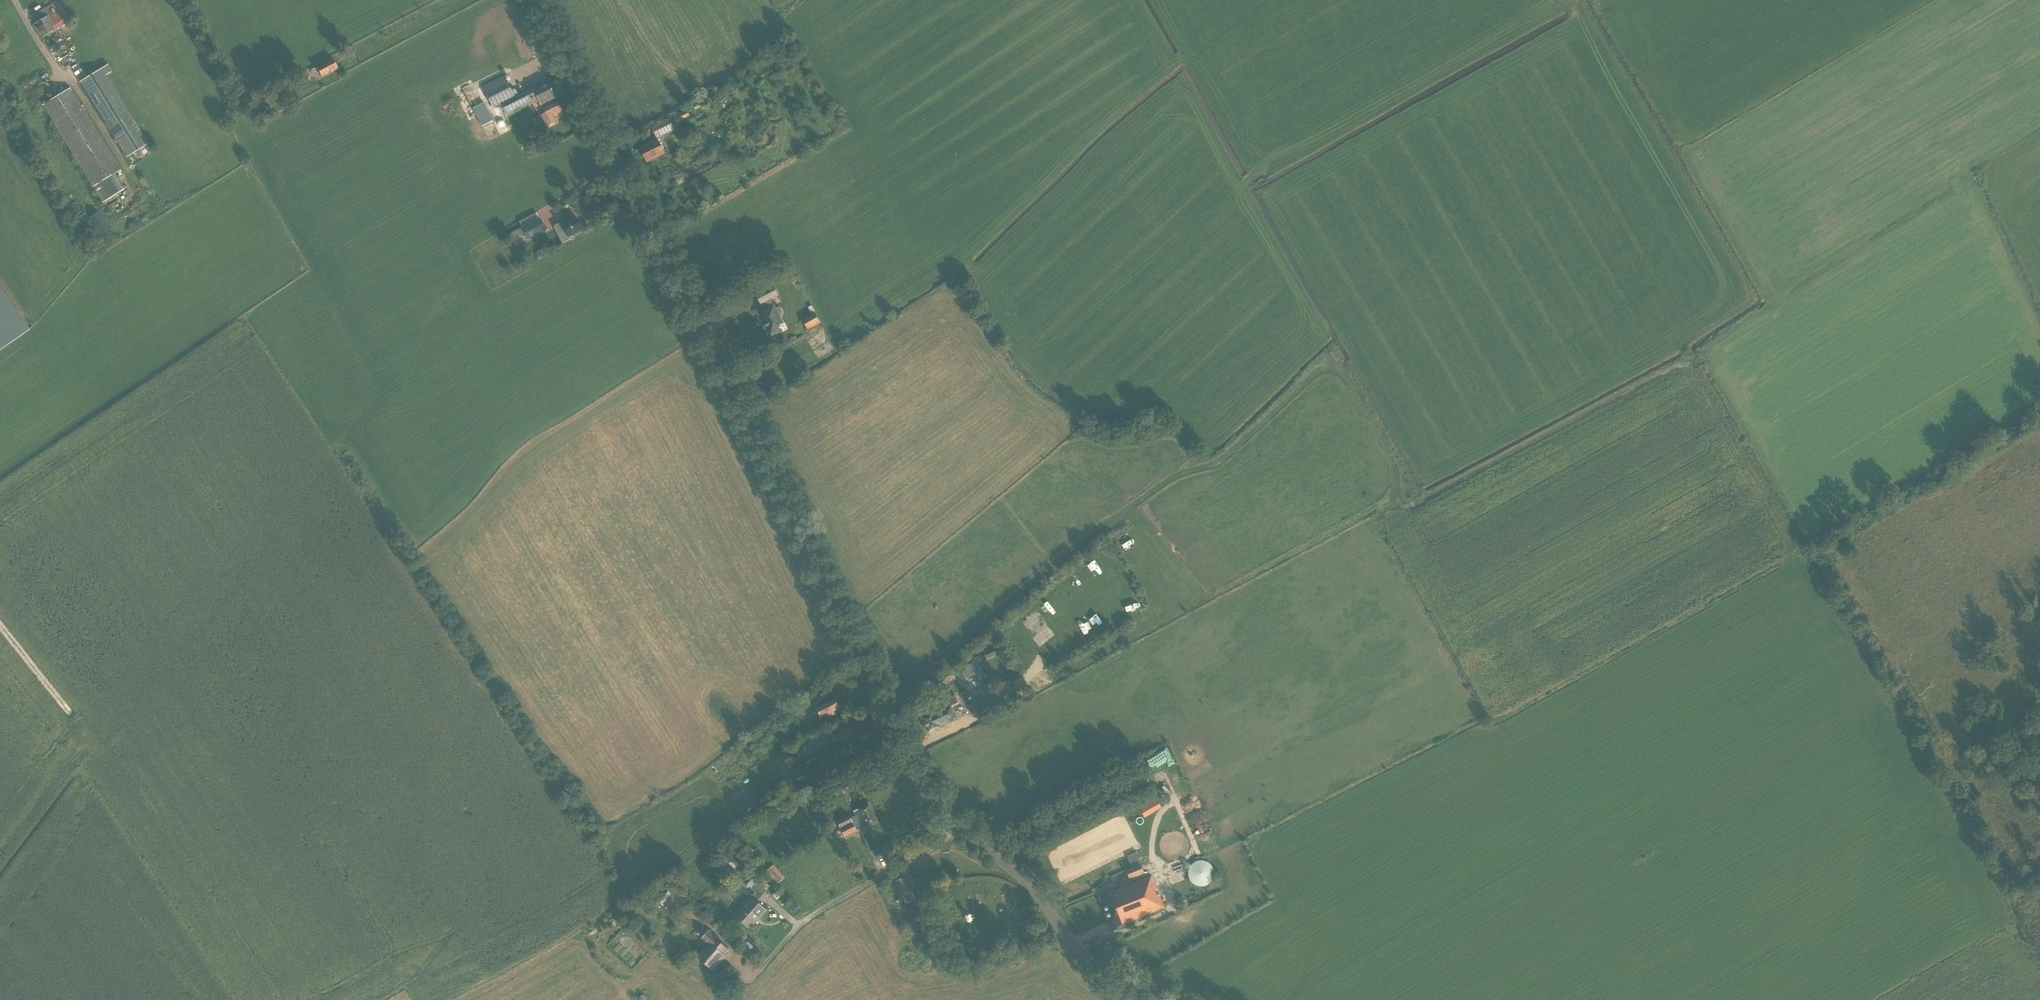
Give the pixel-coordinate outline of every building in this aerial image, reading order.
[(57,29),(70,21),(57,0),(33,15),(33,25),(41,38),(57,29)] [(66,34),(60,37),(62,42),(69,40),(66,34)] [(316,68),(320,76),(331,70),(332,72),(337,69),(333,60),(330,61),(316,68)] [(108,65),(80,82),(127,157),(147,144),(105,76),(112,72),(108,65)] [(74,80),(83,73),(79,67),(70,74),(74,80)] [(514,97),(503,76),(482,86),(493,108),(502,104),(508,116),(539,101),(542,108),(543,108),(546,114),(541,117),(541,116),(540,116),(546,129),(558,124),(554,116),(562,112),(547,81),(514,97)] [(70,89),(42,106),(92,187),(102,203),(123,190),(113,174),(120,169),(70,89)] [(250,104),(253,109),(262,105),(258,99),(250,104)] [(672,117),(675,122),(689,115),(686,110),(672,117)] [(674,129),(669,118),(651,127),(656,138),(674,129)] [(657,140),(640,148),(647,162),(664,153),(657,140)] [(125,222),(133,218),(124,197),(116,200),(125,222)] [(100,211),(93,215),(103,233),(111,229),(100,211)] [(547,229),(545,229),(539,218),(522,228),(528,239),(547,229)] [(561,242),(569,238),(568,236),(582,229),(576,218),(563,225),(561,221),(553,226),(561,242)] [(509,234),(513,241),(522,237),(518,229),(509,234)] [(543,249),(536,254),(540,259),(547,253),(543,249)] [(775,267),(779,276),(786,272),(781,263),(775,267)] [(760,304),(764,302),(768,308),(757,313),(759,317),(758,317),(762,326),(763,325),(769,336),(780,331),(777,325),(782,322),(779,316),(780,315),(781,313),(781,311),(780,309),(779,308),(777,307),(775,308),(773,305),(769,299),(777,295),(771,283),(753,292),(760,304)] [(802,319),(808,329),(820,323),(815,313),(802,319)] [(1022,612),(1025,617),(1036,611),(1033,606),(1022,612)] [(1044,641),(1045,644),(1054,638),(1037,613),(1024,623),(1038,645),(1044,641)] [(966,684),(984,676),(978,661),(959,670),(966,684)] [(970,690),(954,671),(941,682),(953,696),(948,700),(948,699),(933,706),(936,711),(921,718),(927,732),(956,718),(951,706),(957,700),(957,701),(970,690)] [(816,708),(821,718),(827,714),(829,718),(834,715),(832,712),(839,708),(834,698),(816,708)] [(1142,772),(1130,776),(1136,794),(1148,790),(1142,772)] [(844,784),(830,792),(833,798),(848,791),(844,784)] [(1149,798),(1152,803),(1160,800),(1157,794),(1149,798)] [(873,813),(869,803),(858,809),(858,810),(854,812),(856,816),(851,819),(849,816),(837,822),(841,829),(873,813)] [(845,837),(857,831),(856,829),(861,826),(863,830),(867,828),(878,822),(873,813),(841,829),(845,837)] [(1160,857),(1165,865),(1184,856),(1179,847),(1160,857)] [(1136,852),(1126,856),(1132,868),(1126,871),(1129,879),(1144,873),(1136,852)] [(1213,871),(1213,870),(1212,868),(1211,867),(1211,866),(1210,865),(1209,864),(1208,864),(1207,863),(1206,863),(1205,862),(1204,862),(1203,862),(1202,862),(1201,862),(1199,862),(1198,862),(1196,863),(1195,863),(1194,864),(1193,864),(1192,865),(1191,867),(1190,867),(1190,869),(1189,870),(1189,871),(1189,872),(1188,873),(1188,874),(1188,876),(1188,877),(1189,878),(1189,879),(1190,880),(1190,881),(1191,883),(1192,884),(1193,885),(1194,885),(1196,886),(1197,887),(1198,887),(1199,887),(1201,887),(1202,887),(1204,887),(1206,886),(1208,885),(1209,885),(1210,884),(1211,883),(1212,882),(1213,880),(1213,878),(1214,877),(1214,876),(1214,875),(1214,874),(1214,872),(1213,871)] [(764,873),(775,886),(785,877),(774,865),(764,873)] [(1182,870),(1169,874),(1171,884),(1185,881),(1182,870)] [(747,883),(751,886),(759,878),(755,874),(747,883)] [(1107,921),(1108,920),(1111,928),(1163,908),(1151,876),(1108,893),(1107,892),(1097,896),(1107,921)] [(904,878),(896,882),(906,903),(914,899),(904,878)] [(756,902),(767,890),(757,882),(751,888),(756,892),(735,916),(749,929),(766,911),(756,902)] [(675,892),(665,883),(653,896),(664,905),(675,892)] [(922,900),(918,902),(920,907),(919,908),(922,915),(927,913),(922,900)] [(720,961),(719,960),(728,950),(715,938),(716,937),(709,930),(702,938),(702,939),(702,938),(711,946),(699,959),(712,970),(720,961)] [(627,961),(633,954),(628,950),(622,957),(627,961)]
